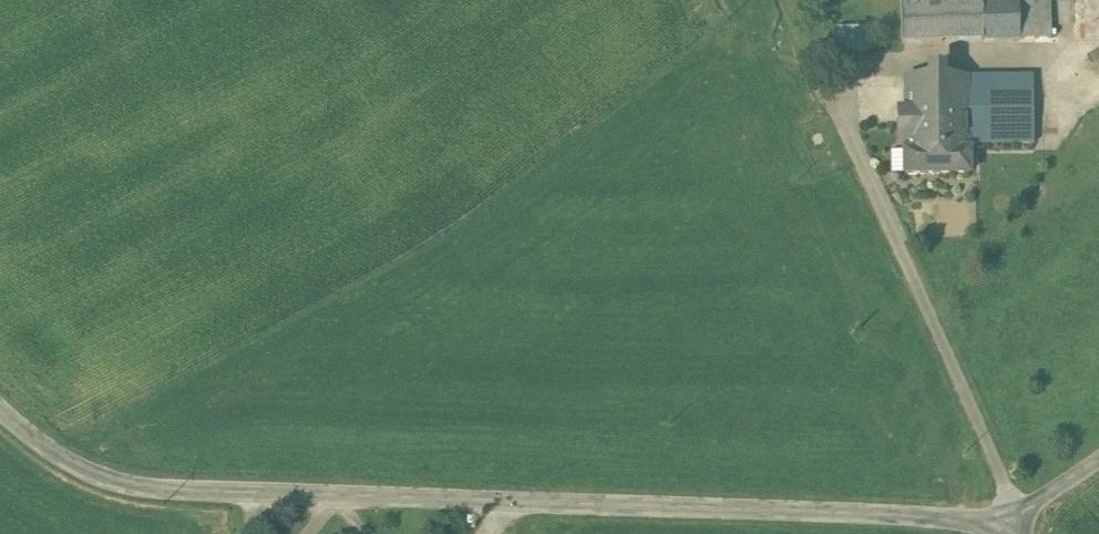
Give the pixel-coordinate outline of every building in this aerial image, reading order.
[(899,45),(985,44),(984,0),(898,0),(899,45)] [(985,44),(1022,43),(1021,3),(1021,0),(984,0),(985,44)] [(1021,3),(1022,43),(1054,43),(1053,3),(1021,3)] [(908,79),(908,129),(905,129),(905,181),(971,181),(971,145),(1035,145),(1035,79),(908,79)]
